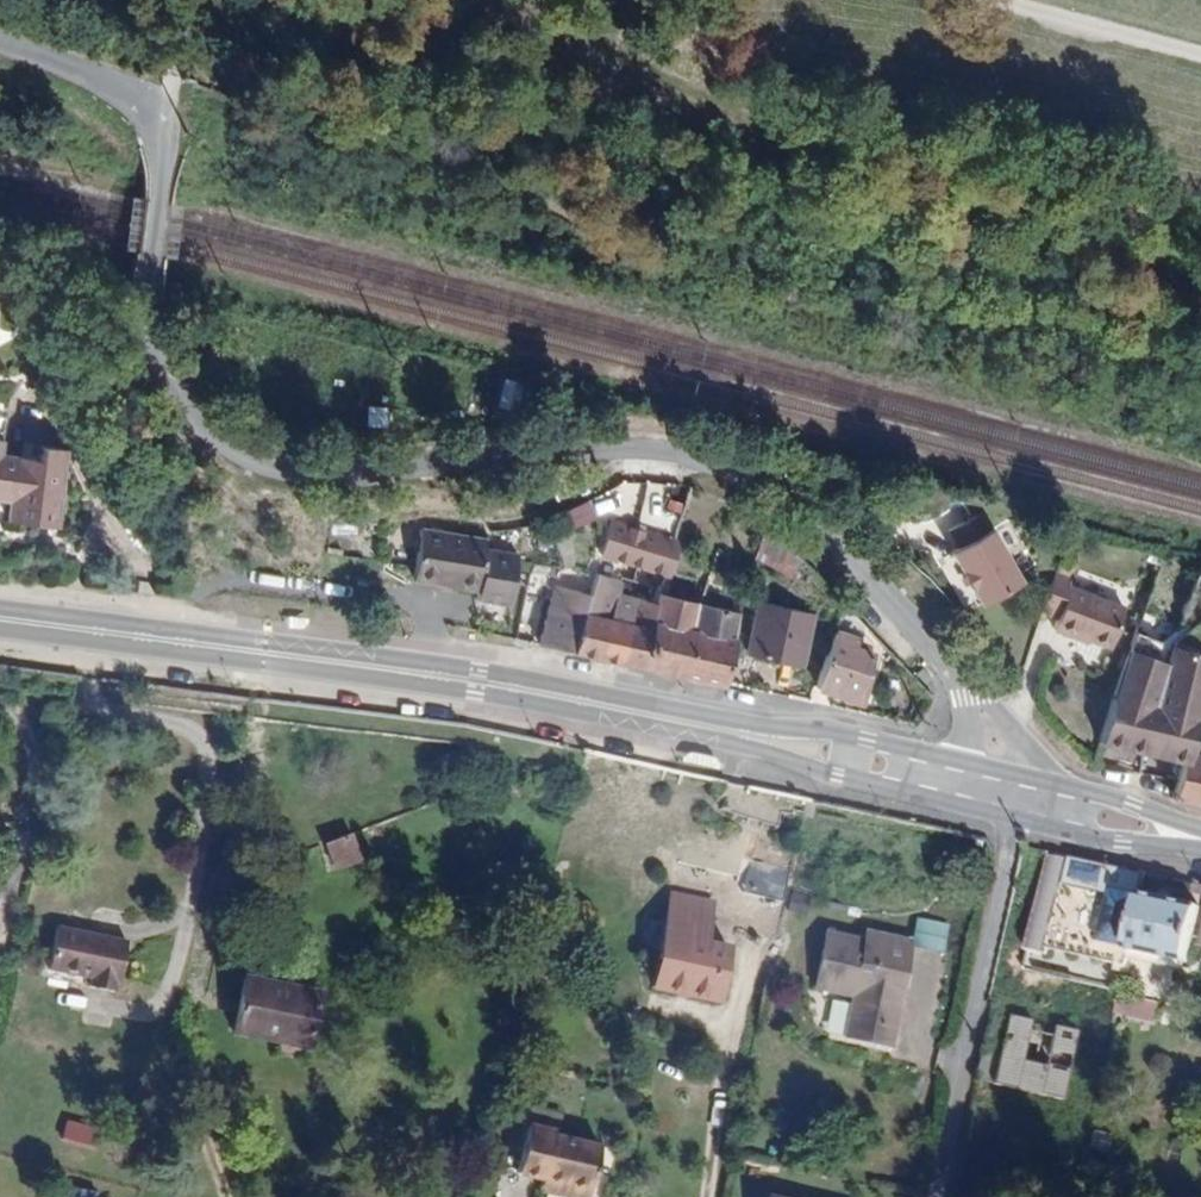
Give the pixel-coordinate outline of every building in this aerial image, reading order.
[(42,446),(40,460),(1,454),(9,402),(0,401),(0,500),(6,501),(3,519),(56,527),(68,451),(42,446)] [(878,476),(865,470),(860,482),(873,488),(878,476)] [(667,481),(663,497),(683,502),(686,485),(667,481)] [(559,530),(589,516),(581,499),(551,513),(559,530)] [(1016,575),(975,507),(943,526),(953,543),(945,547),(976,599),(1016,575)] [(773,525),(764,515),(754,550),(766,553),(773,525)] [(465,540),(467,532),(403,516),(403,518),(394,552),(391,564),(455,580),(453,589),(485,597),(497,548),(465,540)] [(612,519),(600,553),(623,561),(634,526),(630,525),(612,519)] [(667,576),(678,541),(634,526),(623,561),(667,576)] [(537,642),(598,656),(614,591),(613,590),(616,575),(594,570),(586,594),(553,583),(537,642)] [(1067,585),(1069,577),(1052,570),(1037,608),(1054,615),(1051,626),(1072,634),(1073,632),(1107,644),(1121,605),(1067,585)] [(598,656),(618,660),(632,595),(614,591),(598,656)] [(681,674),(698,601),(658,592),(656,601),(641,666),(681,674)] [(618,660),(641,666),(656,601),(632,595),(618,660)] [(796,662),(809,612),(758,600),(745,650),(796,662)] [(738,611),(698,601),(681,674),(722,684),(723,682),(738,611)] [(861,622),(841,601),(835,621),(853,628),(861,622)] [(814,686),(852,698),(867,652),(850,646),(853,636),(832,629),(814,686)] [(1133,631),(1109,693),(1095,738),(1181,758),(1185,758),(1188,749),(1200,706),(1200,654),(1133,631)] [(853,636),(850,646),(867,652),(870,642),(853,636)] [(1188,749),(1185,758),(1181,758),(1174,782),(1170,797),(1200,804),(1200,751),(1188,749)] [(352,858),(344,835),(323,843),(331,865),(352,858)] [(1066,858),(1044,853),(1031,916),(1051,920),(1066,858)] [(1023,952),(1024,952),(1122,973),(1126,952),(1139,893),(1144,873),(1066,858),(1051,920),(1031,916),(1023,952)] [(712,903),(670,893),(650,985),(716,999),(728,944),(704,939),(712,903)] [(1185,964),(1197,906),(1139,893),(1126,952),(1185,964)] [(126,940),(57,925),(47,969),(88,977),(86,986),(112,991),(114,983),(117,984),(126,940)] [(839,1036),(876,1044),(880,1024),(894,1027),(914,940),(864,929),(862,936),(825,928),(812,988),(848,996),(839,1036)] [(316,992),(243,977),(232,1032),(274,1041),(305,1047),(316,992)] [(1113,1015),(1154,1023),(1158,1005),(1117,996),(1113,1015)] [(987,1012),(972,1082),(1059,1100),(1074,1031),(987,1012)] [(894,1027),(880,1024),(876,1044),(890,1047),(894,1027)] [(305,1047),(274,1041),(271,1057),(302,1063),(305,1047)] [(63,1139),(99,1147),(104,1126),(67,1118),(63,1139)] [(613,1142),(530,1121),(516,1178),(592,1196),(600,1196),(613,1142)] [(99,1190),(77,1186),(75,1196),(98,1196),(99,1190)]
